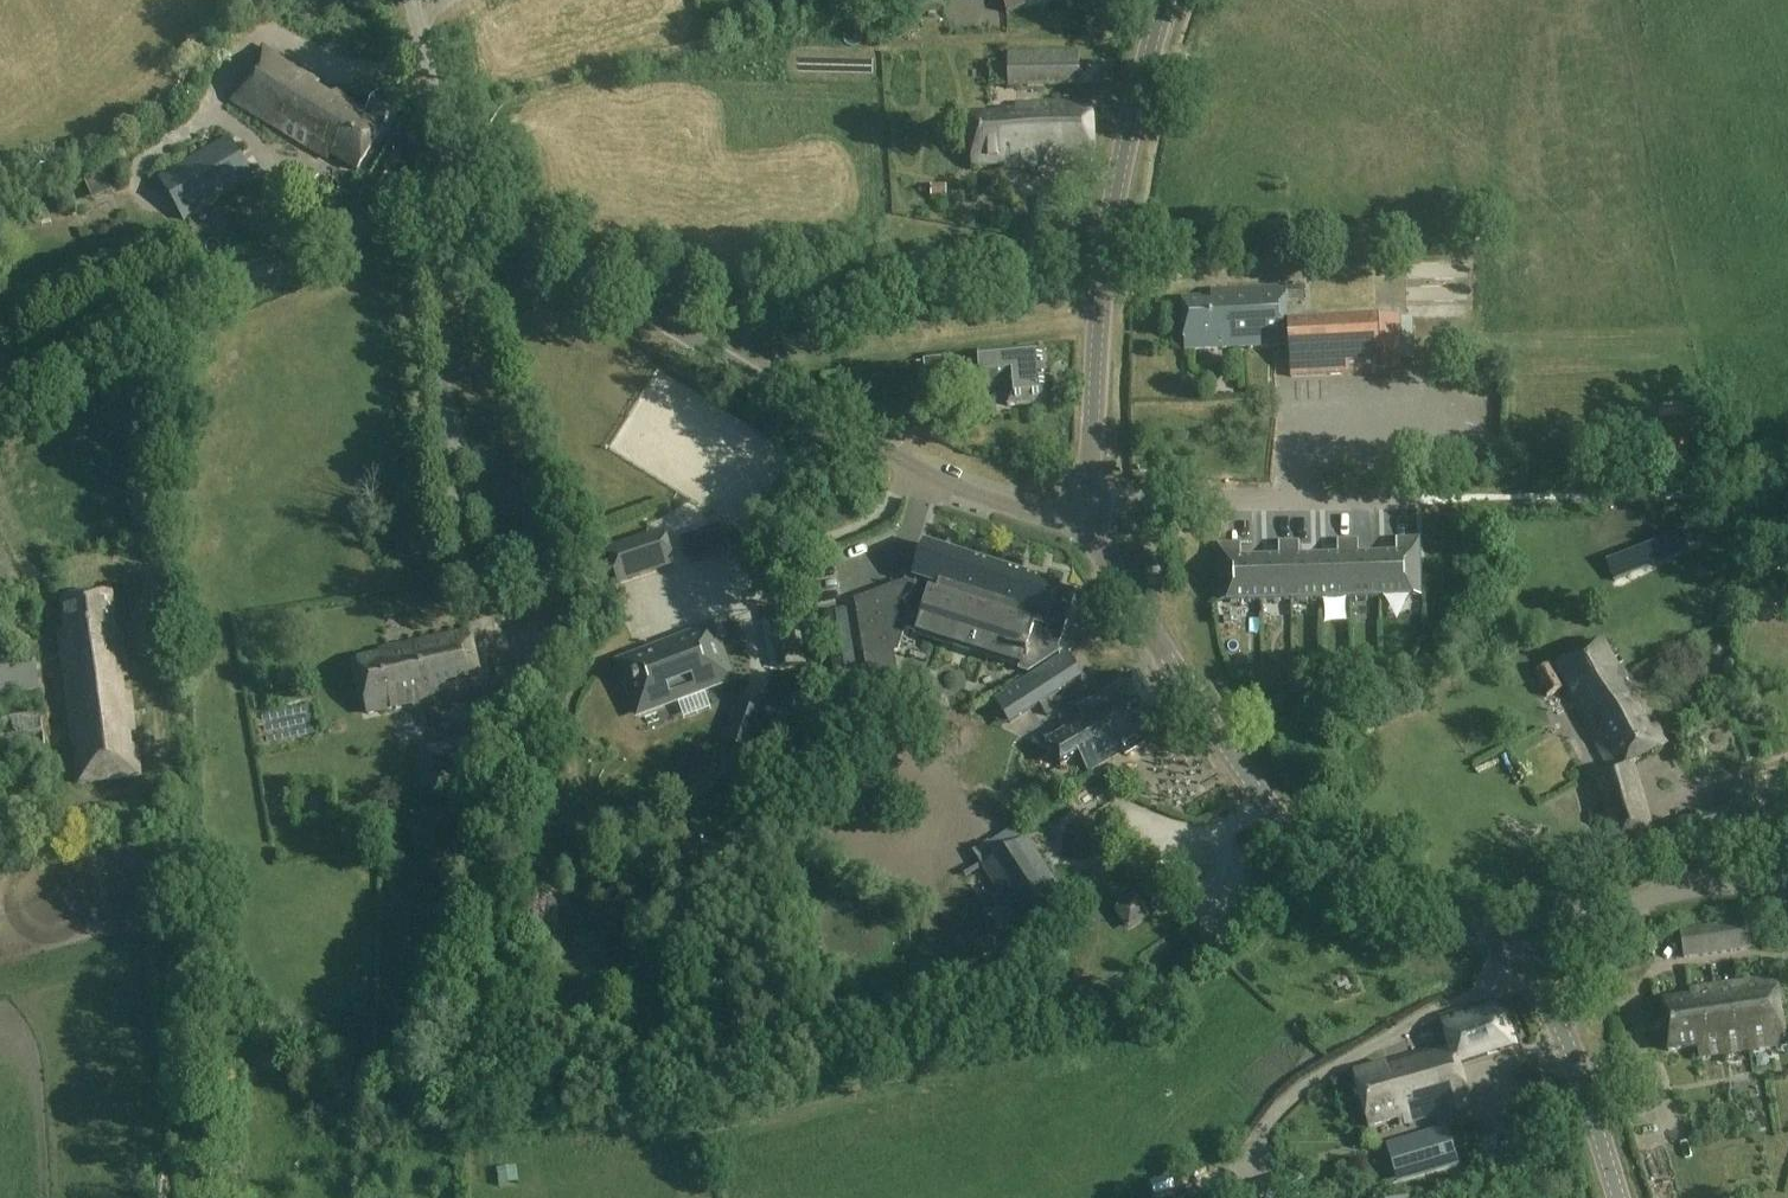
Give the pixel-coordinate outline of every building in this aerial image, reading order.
[(944,12),(942,0),(922,0),(913,1),(915,16),(944,12)] [(1006,13),(1056,0),(1003,0),(1006,13)] [(230,101),(283,133),(327,160),(330,155),(357,171),(398,106),(379,94),(368,112),(262,48),(230,101)] [(1007,51),(1008,88),(1081,87),(1080,51),(1007,51)] [(1003,169),(1093,165),(1092,103),(1016,105),(1016,109),(1000,109),(1001,114),(971,116),(972,166),(1003,165),(1003,169)] [(183,220),(253,179),(229,138),(159,179),(183,220)] [(299,165),(292,177),(311,188),(318,176),(299,165)] [(100,197),(117,190),(110,173),(93,180),(100,197)] [(1184,352),(1289,346),(1288,323),(1286,286),(1210,290),(1210,297),(1182,299),(1184,352)] [(1401,317),(1288,323),(1289,346),(1290,377),(1402,371),(1401,363),(1403,363),(1401,317)] [(1008,406),(1046,403),(1042,350),(978,356),(980,385),(1006,383),(1008,406)] [(923,360),(926,388),(961,384),(958,356),(923,360)] [(606,551),(617,583),(690,558),(679,526),(606,551)] [(1598,560),(1607,580),(1668,554),(1659,534),(1598,560)] [(1379,599),(1409,598),(1408,575),(1418,575),(1417,541),(1407,542),(1407,540),(1396,541),(1396,555),(1378,556),(1379,599)] [(1320,600),(1350,600),(1348,542),(1337,542),(1338,557),(1319,558),(1320,600)] [(1350,600),(1379,599),(1378,556),(1358,556),(1358,542),(1348,542),(1350,600)] [(1290,601),(1288,544),(1278,544),(1279,559),(1259,560),(1260,602),(1290,601)] [(1290,601),(1320,600),(1319,558),(1300,558),(1299,544),(1288,544),(1290,601)] [(1059,653),(1057,650),(1075,593),(1059,588),(1059,587),(1025,576),(925,545),(915,577),(906,580),(906,577),(905,575),(903,575),(904,578),(905,580),(905,582),(854,601),(864,658),(898,653),(905,630),(916,634),(916,635),(1020,668),(1019,671),(1028,673),(1059,653)] [(1241,560),(1240,546),(1229,546),(1229,547),(1219,548),(1220,581),(1230,580),(1231,603),(1260,602),(1259,560),(1241,560)] [(77,784),(139,776),(135,747),(129,748),(127,733),(133,732),(129,695),(122,696),(120,679),(127,679),(121,632),(115,633),(110,595),(62,601),(66,632),(59,633),(77,784)] [(619,681),(621,684),(624,686),(627,686),(637,715),(731,679),(712,629),(619,664),(623,676),(621,678),(619,681)] [(414,708),(483,694),(469,633),(469,632),(402,646),(378,651),(379,655),(356,660),(368,714),(413,705),(414,708)] [(1572,693),(1570,695),(1611,771),(1598,775),(1611,816),(1601,821),(1615,859),(1656,845),(1630,765),(1667,744),(1621,668),(1617,670),(1602,642),(1557,666),(1572,693)] [(39,690),(33,645),(0,649),(0,695),(39,690)] [(1067,655),(995,701),(1010,724),(1081,677),(1067,655)] [(853,662),(834,665),(839,699),(858,696),(853,662)] [(1534,674),(1546,697),(1563,688),(1551,665),(1534,674)] [(1077,707),(1079,711),(1082,716),(1079,718),(1076,713),(1060,723),(1065,733),(1047,743),(1060,766),(1078,755),(1088,772),(1123,752),(1125,756),(1145,744),(1140,735),(1165,721),(1139,676),(1089,705),(1086,701),(1077,707)] [(724,742),(751,752),(764,716),(737,706),(724,742)] [(837,707),(836,716),(836,719),(848,720),(849,708),(837,707)] [(46,750),(40,712),(0,718),(0,757),(46,750)] [(464,735),(428,739),(431,765),(441,765),(443,785),(483,781),(481,759),(487,759),(483,723),(463,725),(464,735)] [(1747,785),(1719,794),(1731,834),(1759,825),(1747,785)] [(1684,813),(1704,805),(1698,791),(1678,798),(1684,813)] [(1676,829),(1682,848),(1707,840),(1701,821),(1676,829)] [(1061,890),(1027,837),(997,857),(985,839),(972,847),(984,866),(982,867),(1016,919),(1061,890)] [(1142,895),(1123,913),(1142,931),(1160,913),(1142,895)] [(1680,931),(1684,959),(1751,949),(1747,921),(1680,931)] [(1690,998),(1661,1003),(1668,1052),(1697,1047),(1699,1058),(1785,1045),(1775,979),(1689,992),(1690,998)] [(1455,1065),(1488,1055),(1501,1051),(1519,1045),(1508,1014),(1499,1017),(1494,1002),(1441,1019),(1449,1043),(1455,1065)] [(240,1065),(250,1058),(240,1043),(229,1050),(240,1065)] [(1449,1043),(1353,1074),(1368,1128),(1398,1119),(1400,1125),(1470,1104),(1458,1064),(1455,1065),(1449,1043)] [(1534,1116),(1500,1127),(1509,1154),(1543,1143),(1534,1116)] [(1446,1129),(1404,1142),(1414,1177),(1457,1164),(1446,1129)]
